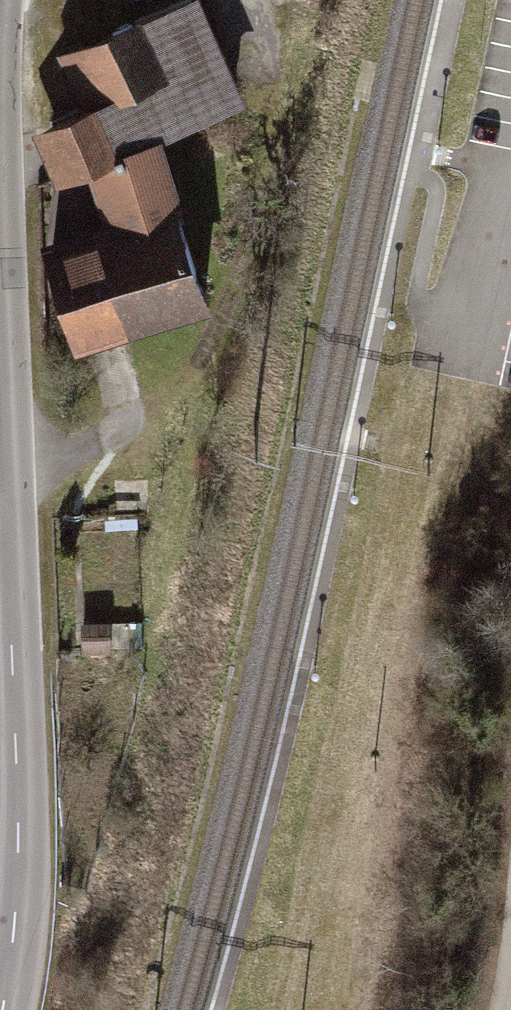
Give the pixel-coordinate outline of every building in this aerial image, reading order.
[(199,0),(171,0),(60,53),(80,97),(25,123),(53,182),(87,166),(157,133),(202,111),(243,92),(199,0)] [(72,345),(210,300),(157,133),(87,166),(103,219),(37,240),(72,345)] [(106,620),(81,623),(84,654),(109,651),(106,620)]
